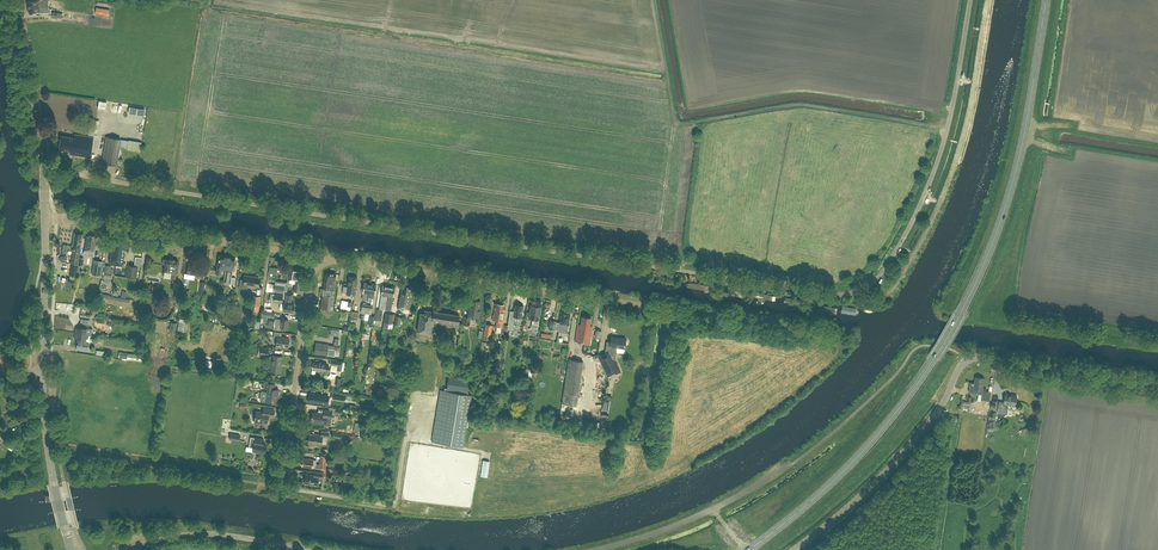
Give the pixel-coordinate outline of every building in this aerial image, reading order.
[(29,12),(38,12),(38,13),(45,12),(45,13),(51,12),(50,17),(57,18),(57,17),(62,18),(63,13),(51,11),(51,9),(51,8),(48,8),(44,7),(44,6),(40,6),(38,6),(38,5),(35,5),(34,7),(28,7),(29,12)] [(105,7),(86,5),(85,11),(104,14),(105,7)] [(99,100),(98,108),(105,109),(106,102),(99,100)] [(97,128),(91,127),(90,132),(100,134),(102,119),(98,119),(97,128)] [(61,135),(59,149),(72,151),(73,154),(90,157),(93,137),(74,134),(74,137),(61,135)] [(106,136),(102,163),(117,165),(121,139),(106,136)] [(127,149),(140,152),(141,142),(128,140),(127,149)] [(80,246),(82,233),(75,232),(73,245),(74,245),(72,263),(78,264),(80,246)] [(86,236),(83,254),(84,254),(85,250),(95,252),(95,248),(96,249),(97,243),(96,243),(97,238),(95,237),(95,236),(89,235),(89,236),(86,236)] [(111,255),(109,264),(116,265),(120,240),(113,239),(111,252),(110,253),(110,255),(111,255)] [(125,250),(126,241),(120,240),(116,265),(122,266),(124,253),(126,252),(126,250),(125,250)] [(225,256),(219,255),(217,267),(216,275),(221,275),(222,268),(226,269),(227,269),(227,266),(225,265),(226,264),(224,263),(225,256)] [(233,270),(235,258),(225,256),(224,263),(226,264),(225,265),(227,266),(227,269),(226,269),(224,281),(230,282),(232,270),(233,270)] [(176,273),(178,260),(166,258),(166,259),(163,258),(162,263),(165,264),(164,271),(163,276),(170,277),(170,278),(175,279),(176,273)] [(94,260),(92,274),(101,275),(103,261),(94,260)] [(203,276),(205,266),(188,264),(187,273),(203,276)] [(111,268),(111,266),(106,265),(104,272),(112,273),(113,269),(111,268)] [(137,278),(139,266),(128,265),(127,265),(125,276),(137,278)] [(69,280),(75,281),(78,267),(71,266),(69,280)] [(279,271),(279,267),(271,266),(270,274),(273,275),(274,270),(279,271)] [(301,280),(302,270),(301,269),(291,267),(289,282),(290,282),(295,283),(294,290),(298,291),(299,291),(301,280)] [(333,295),(336,274),(327,272),(326,274),(323,294),(322,294),(320,312),(332,314),(335,296),(333,295)] [(257,286),(259,277),(245,275),(244,280),(240,280),(239,287),(248,288),(248,285),(257,286)] [(347,294),(355,295),(357,277),(356,277),(356,276),(355,276),(354,277),(349,276),(349,281),(348,281),(347,283),(348,284),(347,294)] [(368,292),(369,293),(371,283),(365,282),(364,288),(362,288),(361,291),(363,291),(363,292),(362,299),(366,300),(368,292)] [(284,292),(285,285),(275,284),(274,291),(284,292)] [(777,302),(779,288),(754,284),(752,298),(777,302)] [(410,309),(411,297),(410,297),(411,286),(402,285),(400,297),(398,307),(410,309)] [(391,310),(391,305),(393,296),(394,287),(388,286),(387,295),(388,295),(388,300),(387,299),(385,309),(391,310)] [(780,302),(801,305),(803,292),(782,289),(780,302)] [(182,291),(175,290),(174,299),(174,306),(180,307),(182,291)] [(282,303),(283,295),(274,293),(273,302),(282,303)] [(258,310),(260,296),(252,294),(249,309),(258,310)] [(293,311),(294,304),(291,303),(292,297),(286,296),(285,303),(284,302),(283,310),(293,311)] [(862,301),(843,298),(841,312),(860,315),(862,301)] [(470,299),(467,316),(463,315),(462,324),(469,325),(470,316),(478,318),(481,301),(470,299)] [(351,306),(352,301),(348,301),(344,300),(343,308),(347,309),(347,306),(351,306)] [(507,325),(503,324),(503,325),(502,325),(504,311),(503,311),(504,304),(496,303),(495,310),(494,310),(494,315),(493,315),(492,319),(497,320),(496,326),(501,327),(500,333),(506,334),(507,325)] [(371,314),(373,305),(362,304),(361,312),(360,312),(371,314)] [(521,317),(523,305),(515,304),(513,316),(521,317)] [(539,319),(541,306),(530,304),(528,318),(539,319)] [(432,333),(433,326),(437,327),(437,323),(433,322),(435,311),(434,311),(425,310),(424,313),(420,312),(417,331),(432,333)] [(458,326),(459,314),(435,311),(433,322),(437,323),(437,327),(439,327),(440,327),(441,324),(446,324),(446,326),(451,327),(452,325),(458,326)] [(392,322),(394,314),(385,312),(384,321),(383,328),(388,328),(388,321),(392,322)] [(550,320),(549,328),(554,329),(559,330),(558,331),(567,332),(568,329),(568,324),(570,314),(561,313),(560,323),(555,323),(555,321),(550,320)] [(590,343),(592,326),(590,325),(591,317),(582,316),(580,324),(578,323),(575,341),(590,343)] [(186,331),(188,319),(179,318),(177,330),(186,331)] [(287,328),(288,319),(282,318),(281,319),(275,318),(275,321),(274,325),(274,326),(274,328),(280,329),(281,327),(287,328)] [(79,328),(76,327),(75,333),(88,335),(89,332),(87,332),(88,324),(80,323),(79,328)] [(454,329),(440,327),(439,327),(438,334),(453,336),(454,329)] [(288,347),(289,337),(281,336),(282,332),(274,331),(273,338),(277,338),(276,345),(288,347)] [(75,333),(74,338),(78,339),(77,343),(76,349),(87,350),(89,341),(86,341),(86,338),(88,338),(88,335),(75,333)] [(627,340),(625,339),(626,339),(611,336),(610,341),(606,341),(605,350),(605,351),(605,352),(597,356),(607,376),(618,371),(614,363),(616,347),(624,348),(625,344),(626,344),(627,343),(627,341),(627,340)] [(340,347),(333,346),(333,349),(327,348),(328,344),(316,342),(314,353),(327,355),(335,356),(336,350),(340,350),(340,347)] [(268,356),(269,348),(261,347),(260,355),(268,356)] [(280,372),(282,356),(273,354),(271,370),(280,372)] [(577,405),(584,360),(569,358),(563,403),(577,405)] [(330,360),(329,365),(337,366),(337,370),(341,371),(343,362),(330,360)] [(330,367),(326,366),(326,362),(320,361),(320,363),(313,362),(312,369),(319,370),(329,372),(330,367)] [(982,390),(984,378),(976,376),(974,385),(970,384),(969,391),(977,393),(978,389),(982,390)] [(278,395),(279,389),(274,389),(275,383),(264,382),(263,387),(268,388),(267,392),(263,391),(261,392),(260,399),(261,401),(276,403),(277,395),(278,395)] [(471,395),(440,389),(431,441),(462,447),(471,395)] [(982,390),(981,396),(981,400),(990,402),(991,391),(982,390)] [(308,401),(320,403),(327,404),(328,395),(310,392),(310,394),(309,394),(308,399),(308,401)] [(998,407),(1005,408),(1006,408),(1006,403),(1016,405),(1017,395),(1005,394),(1004,402),(999,401),(998,407)] [(971,402),(968,402),(961,401),(960,408),(960,411),(962,411),(963,411),(963,412),(967,413),(967,412),(970,413),(971,402)] [(273,416),(274,409),(262,407),(262,411),(256,410),(254,422),(262,423),(262,422),(268,423),(269,416),(273,416)] [(331,423),(333,410),(324,408),(323,413),(312,412),(311,421),(326,423),(331,423)] [(362,412),(361,418),(369,420),(370,413),(362,412)] [(314,433),(314,434),(309,433),(308,443),(321,445),(321,443),(327,444),(328,432),(321,431),(320,434),(314,433)] [(265,453),(266,445),(262,444),(263,439),(250,437),(249,447),(253,447),(253,451),(265,453)] [(319,465),(316,464),(316,460),(313,459),(313,460),(303,458),(302,466),(324,469),(324,473),(331,474),(332,469),(325,468),(327,457),(321,456),(319,465)] [(483,460),(482,468),(489,469),(490,461),(483,460)] [(322,478),(322,473),(314,471),(314,475),(305,474),(304,483),(317,485),(318,477),(322,478)] [(354,476),(344,475),(343,483),(353,484),(354,476)]
